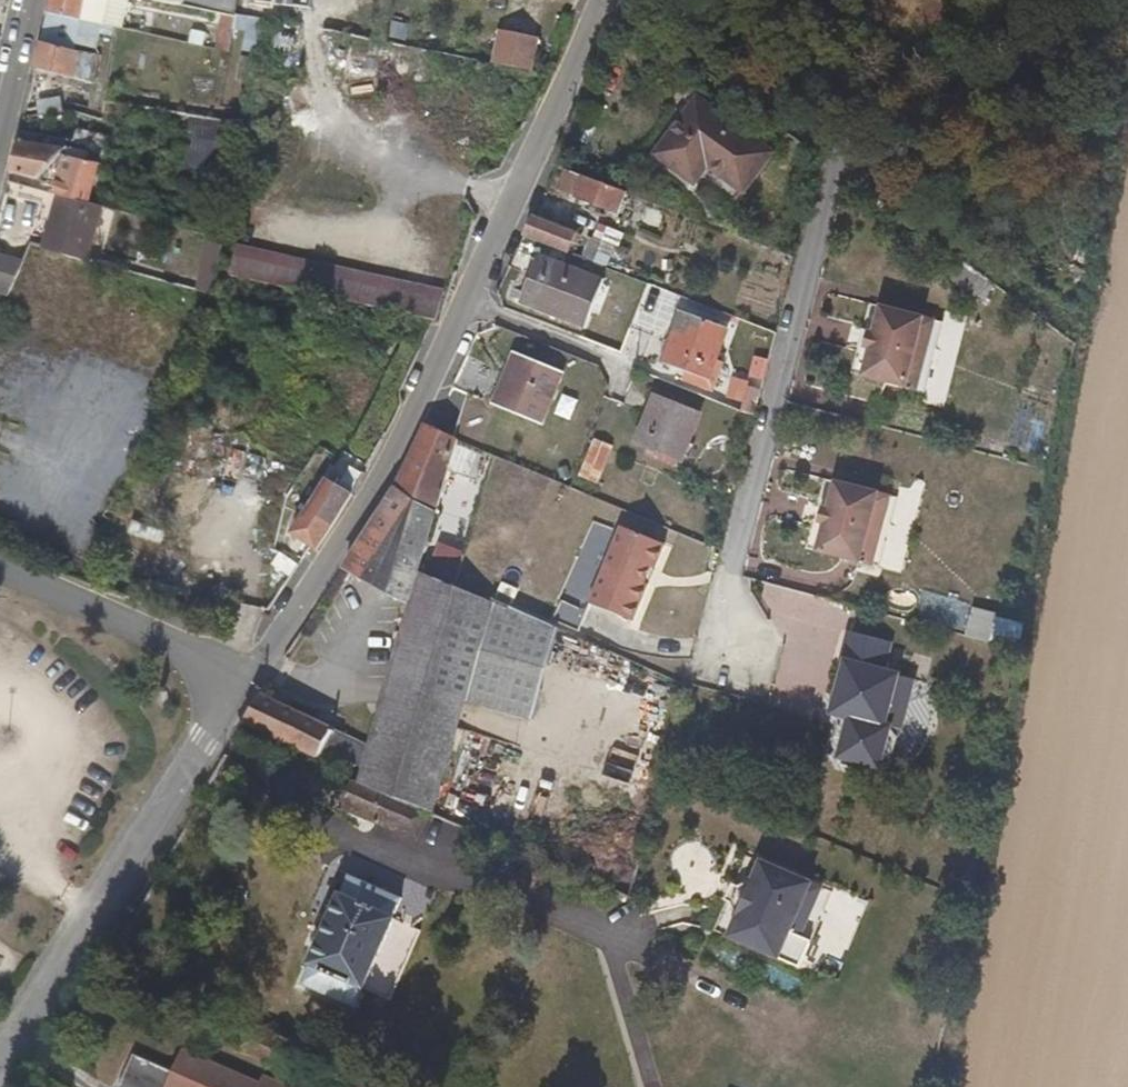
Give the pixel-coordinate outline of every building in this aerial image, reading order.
[(48,25),(83,33),(92,0),(55,0),(48,25)] [(129,1),(166,6),(214,11),(215,8),(226,10),(227,5),(228,0),(129,0),(129,1)] [(190,49),(190,53),(258,56),(259,21),(217,19),(216,50),(190,49)] [(76,62),(83,33),(48,25),(40,55),(76,62)] [(538,38),(497,30),(490,63),(531,71),(538,38)] [(76,62),(40,55),(34,77),(78,86),(73,108),(73,110),(74,110),(91,114),(102,69),(76,62)] [(743,210),(776,153),(693,106),(658,163),(743,210)] [(73,110),(73,108),(23,124),(21,134),(73,117),(74,110),(73,110)] [(183,166),(222,170),(227,120),(187,117),(183,166)] [(41,184),(60,164),(69,165),(72,156),(21,144),(13,178),(41,184)] [(59,182),(56,194),(95,203),(101,173),(69,165),(65,183),(59,182)] [(638,200),(571,173),(564,189),(630,217),(638,200)] [(99,203),(95,203),(56,194),(42,248),(88,258),(99,203)] [(569,248),(577,227),(532,208),(523,226),(569,248)] [(225,283),(233,229),(215,225),(207,279),(225,283)] [(339,292),(358,297),(440,316),(446,287),(244,237),(238,267),(244,269),(281,278),(339,292)] [(1068,246),(1064,244),(1059,243),(1054,245),(1050,248),(1048,253),(1048,258),(1050,262),(1054,265),(1059,267),(1064,267),(1068,264),(1071,260),(1072,256),(1071,251),(1068,246)] [(25,254),(0,248),(0,284),(15,288),(16,288),(25,254)] [(601,284),(537,257),(517,305),(581,332),(601,284)] [(249,342),(281,278),(244,269),(236,285),(216,327),(249,342)] [(336,301),(356,307),(358,297),(339,292),(336,301)] [(920,317),(877,305),(859,375),(901,387),(920,317)] [(700,385),(720,339),(678,320),(658,366),(700,385)] [(564,376),(516,354),(492,407),(541,431),(564,376)] [(677,467),(701,417),(652,394),(628,444),(677,467)] [(416,433),(384,499),(431,521),(451,450),(416,433)] [(598,481),(611,445),(593,438),(579,474),(598,481)] [(356,488),(325,472),(292,532),(316,545),(320,547),(356,488)] [(856,565),(874,495),(832,484),(813,554),(856,565)] [(418,569),(431,521),(384,499),(360,539),(418,569)] [(664,543),(618,525),(586,602),(632,620),(664,543)] [(408,603),(418,569),(360,539),(341,571),(408,603)] [(556,627),(494,602),(418,569),(408,603),(382,702),(370,741),(360,777),(357,787),(443,825),(476,705),(531,720),(556,627)] [(575,627),(583,610),(563,600),(555,617),(575,627)] [(971,604),(964,634),(988,640),(996,610),(971,604)] [(885,665),(891,635),(843,625),(825,709),(840,712),(830,755),(891,768),(912,671),(885,665)] [(259,698),(243,728),(320,760),(331,726),(259,698)] [(331,726),(320,760),(360,777),(370,741),(331,726)] [(647,766),(651,750),(622,743),(618,758),(647,766)] [(443,825),(357,787),(349,810),(443,849),(450,829),(443,825)] [(713,925),(775,950),(782,932),(798,939),(822,880),(745,848),(713,925)] [(356,1007),(404,903),(355,879),(305,982),(356,1007)] [(180,1049),(170,1071),(163,1086),(268,1086),(180,1049)] [(170,1071),(132,1055),(118,1086),(163,1086),(170,1071)]
